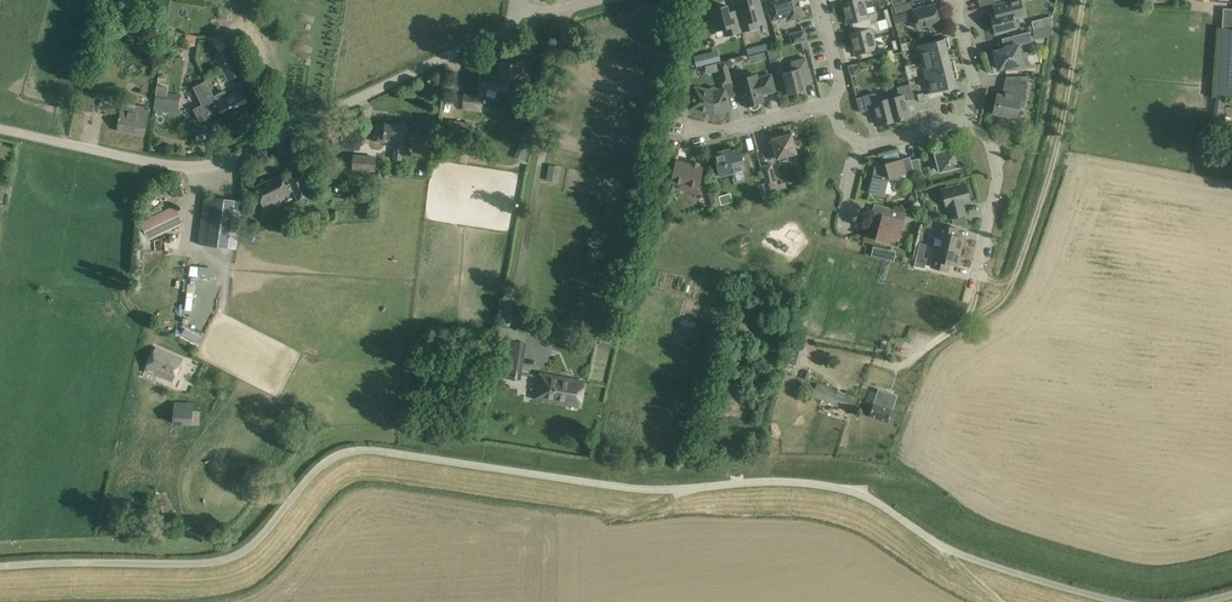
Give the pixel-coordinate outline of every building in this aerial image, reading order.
[(764,19),(759,0),(748,0),(741,2),(743,9),(736,11),(741,32),(757,28),(755,21),(764,19)] [(788,21),(803,17),(798,0),(766,0),(771,21),(787,17),(788,21)] [(844,13),(866,7),(864,1),(869,0),(845,0),(846,1),(841,3),(844,13)] [(1020,0),(1016,0),(993,6),(995,14),(991,15),(993,23),(991,23),(994,35),(1006,32),(1006,30),(1015,28),(1013,18),(1024,15),(1020,0)] [(890,7),(892,16),(912,11),(912,10),(913,10),(911,1),(890,7)] [(940,23),(935,4),(913,10),(912,10),(912,11),(917,29),(928,26),(929,32),(940,29),(938,23),(940,23)] [(724,29),(725,36),(741,32),(736,11),(728,13),(726,6),(710,10),(715,31),(724,29)] [(851,23),(853,28),(877,21),(875,12),(867,14),(866,7),(844,13),(847,24),(851,23)] [(1214,97),(1226,97),(1231,98),(1231,9),(1223,9),(1222,28),(1218,28),(1214,97)] [(1052,16),(1041,19),(1043,28),(1051,26),(1052,16)] [(849,34),(852,45),(874,39),(872,32),(880,30),(877,21),(853,28),(854,32),(849,34)] [(801,42),(806,41),(807,41),(805,30),(789,34),(792,45),(795,44),(801,42)] [(1021,54),(1018,45),(1032,41),(1029,32),(1002,39),(1004,48),(994,51),(996,59),(995,59),(996,68),(998,67),(999,70),(1017,65),(1017,66),(1028,65),(1026,53),(1021,54)] [(196,35),(185,33),(184,41),(194,42),(196,35)] [(230,44),(236,42),(232,34),(222,39),(226,46),(230,44)] [(946,48),(950,47),(948,37),(943,39),(918,45),(922,61),(948,55),(946,48)] [(876,45),(874,39),(852,45),(855,55),(860,54),(861,59),(885,52),(883,43),(876,45)] [(806,41),(801,42),(795,44),(797,52),(808,49),(806,41)] [(903,52),(909,50),(907,42),(901,44),(903,52)] [(244,72),(230,44),(226,46),(213,52),(227,80),(244,72)] [(746,49),(748,55),(767,50),(765,45),(756,48),(756,47),(746,49)] [(760,61),(767,59),(765,52),(758,54),(760,61)] [(711,55),(695,59),(697,67),(713,63),(711,55)] [(954,61),(950,62),(948,55),(922,61),(926,77),(956,70),(954,61)] [(806,58),(798,60),(790,62),(792,70),(783,73),(789,95),(805,91),(803,81),(811,79),(806,58)] [(521,90),(524,62),(500,60),(499,76),(481,75),(479,96),(465,95),(463,108),(482,110),(484,86),(521,90)] [(732,82),(726,61),(717,63),(722,84),(732,82)] [(860,73),(858,64),(849,66),(851,75),(860,73)] [(911,65),(905,67),(907,74),(913,73),(911,65)] [(954,79),(958,78),(956,70),(926,77),(930,93),(936,92),(942,90),(956,86),(954,79)] [(752,109),(757,108),(759,105),(758,103),(763,101),(761,94),(774,91),(770,75),(757,79),(756,75),(738,79),(745,106),(749,105),(749,107),(752,109)] [(228,96),(224,89),(214,94),(206,79),(192,86),(202,106),(215,100),(216,102),(225,120),(251,107),(242,90),(228,96)] [(997,94),(993,113),(1003,116),(1002,118),(1014,121),(1014,118),(1016,119),(1019,106),(1024,107),(1026,95),(1025,95),(1027,85),(1005,80),(1002,95),(997,94)] [(897,87),(898,93),(895,94),(896,97),(888,99),(894,121),(910,117),(905,101),(913,99),(909,84),(897,87)] [(694,88),(690,109),(714,114),(730,110),(725,89),(717,91),(717,90),(716,89),(715,88),(714,88),(713,88),(712,88),(711,88),(711,89),(710,89),(709,90),(709,91),(694,88)] [(91,112),(95,93),(81,91),(78,109),(91,112)] [(155,91),(152,110),(177,114),(179,95),(155,91)] [(875,93),(862,96),(866,111),(874,109),(878,125),(894,121),(888,99),(880,101),(880,98),(877,99),(875,93)] [(924,95),(923,93),(917,94),(919,102),(925,100),(924,95)] [(1225,99),(1218,98),(1215,121),(1222,122),(1225,99)] [(150,108),(135,105),(135,109),(122,106),(118,130),(143,135),(150,108)] [(471,137),(473,122),(449,120),(448,134),(471,137)] [(408,135),(409,125),(386,123),(385,127),(377,126),(375,142),(387,143),(387,140),(394,140),(392,160),(401,161),(404,135),(408,135)] [(777,159),(778,158),(779,162),(788,160),(787,156),(797,154),(791,134),(771,139),(774,147),(767,149),(769,160),(777,158),(777,159)] [(531,144),(520,140),(514,157),(526,161),(531,144)] [(962,166),(957,148),(935,154),(940,172),(962,166)] [(740,150),(715,156),(720,176),(730,173),(745,169),(740,150)] [(377,157),(353,155),(352,170),(375,172),(377,157)] [(910,160),(910,157),(885,163),(886,166),(876,168),(874,177),(872,177),(868,192),(884,196),(887,179),(914,173),(910,160)] [(918,159),(910,160),(914,173),(921,171),(918,159)] [(702,193),(705,176),(701,175),(702,168),(676,162),(671,182),(677,183),(677,188),(702,193)] [(785,183),(778,185),(772,163),(760,167),(766,189),(767,189),(768,193),(786,188),(785,183)] [(560,181),(562,166),(550,165),(549,180),(560,181)] [(297,201),(311,194),(302,176),(289,182),(289,184),(286,186),(282,177),(267,184),(266,182),(255,187),(264,205),(289,193),(293,191),(297,201)] [(176,191),(171,180),(160,185),(165,196),(176,191)] [(948,207),(951,218),(965,214),(962,203),(970,201),(965,184),(942,190),(946,207),(948,207)] [(712,196),(714,206),(720,204),(718,194),(712,196)] [(719,197),(722,204),(722,206),(732,203),(732,202),(730,194),(719,197)] [(228,248),(234,200),(205,196),(198,244),(228,248)] [(173,204),(139,221),(148,240),(183,224),(173,204)] [(897,246),(899,241),(904,221),(907,213),(887,208),(885,216),(882,215),(875,240),(889,244),(897,246)] [(924,218),(922,226),(930,228),(931,220),(924,218)] [(943,239),(942,247),(961,252),(964,237),(956,236),(958,229),(941,225),(938,238),(943,239)] [(918,251),(924,252),(926,245),(919,243),(918,251)] [(942,247),(940,256),(934,254),(931,267),(948,271),(950,264),(957,266),(961,252),(942,247)] [(202,266),(201,275),(216,277),(217,267),(202,266)] [(513,315),(501,313),(499,326),(500,326),(498,338),(510,340),(504,378),(521,381),(527,343),(516,341),(517,329),(511,328),(513,315)] [(785,316),(784,322),(795,324),(796,319),(785,316)] [(764,355),(770,358),(776,346),(770,343),(764,355)] [(172,382),(183,359),(156,348),(146,370),(172,382)] [(493,374),(503,376),(505,366),(495,364),(493,374)] [(762,385),(767,374),(756,369),(751,380),(762,385)] [(539,376),(535,398),(580,407),(584,382),(570,379),(570,382),(539,376)] [(860,399),(817,384),(812,397),(856,412),(860,399)] [(898,395),(879,388),(869,416),(888,423),(892,410),(898,395)] [(192,425),(193,411),(184,410),(184,402),(174,402),(173,424),(192,425)]
